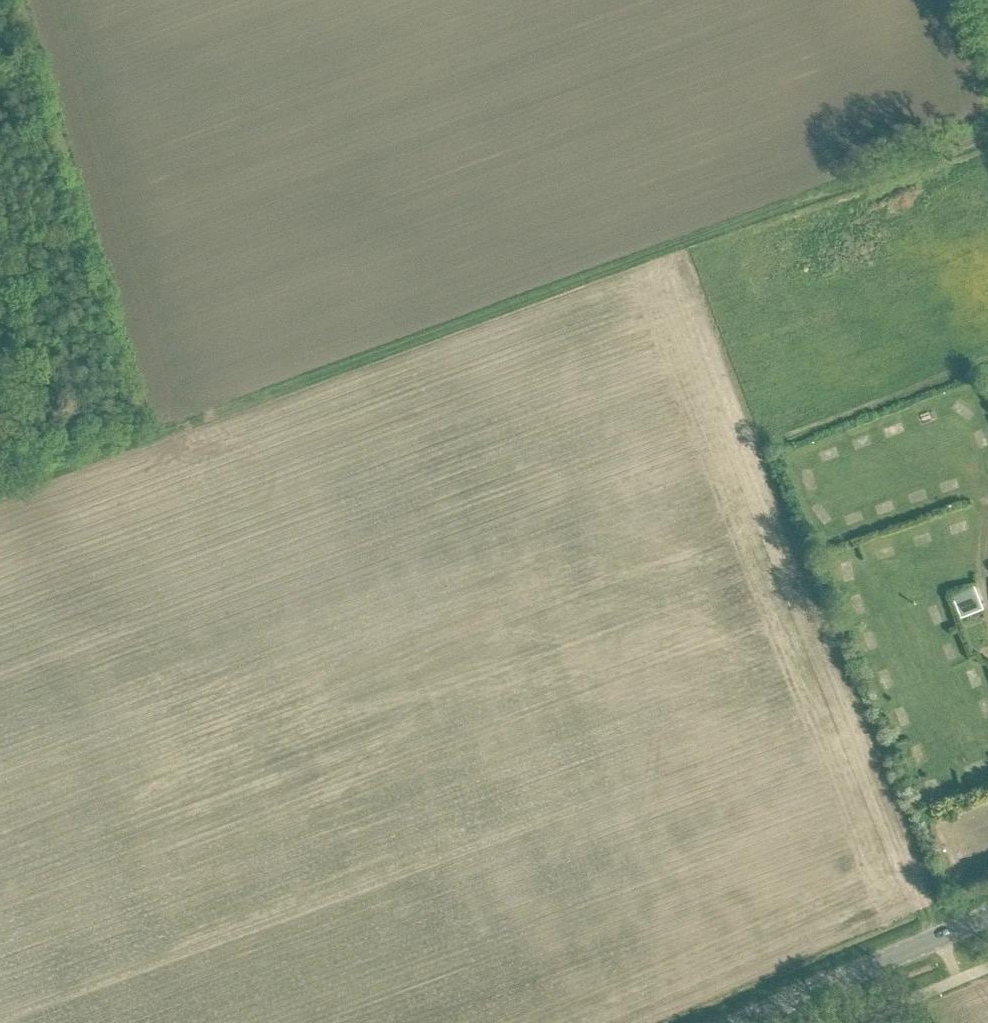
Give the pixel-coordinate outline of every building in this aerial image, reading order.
[(976,596),(954,605),(960,619),(982,610),(976,596)]
